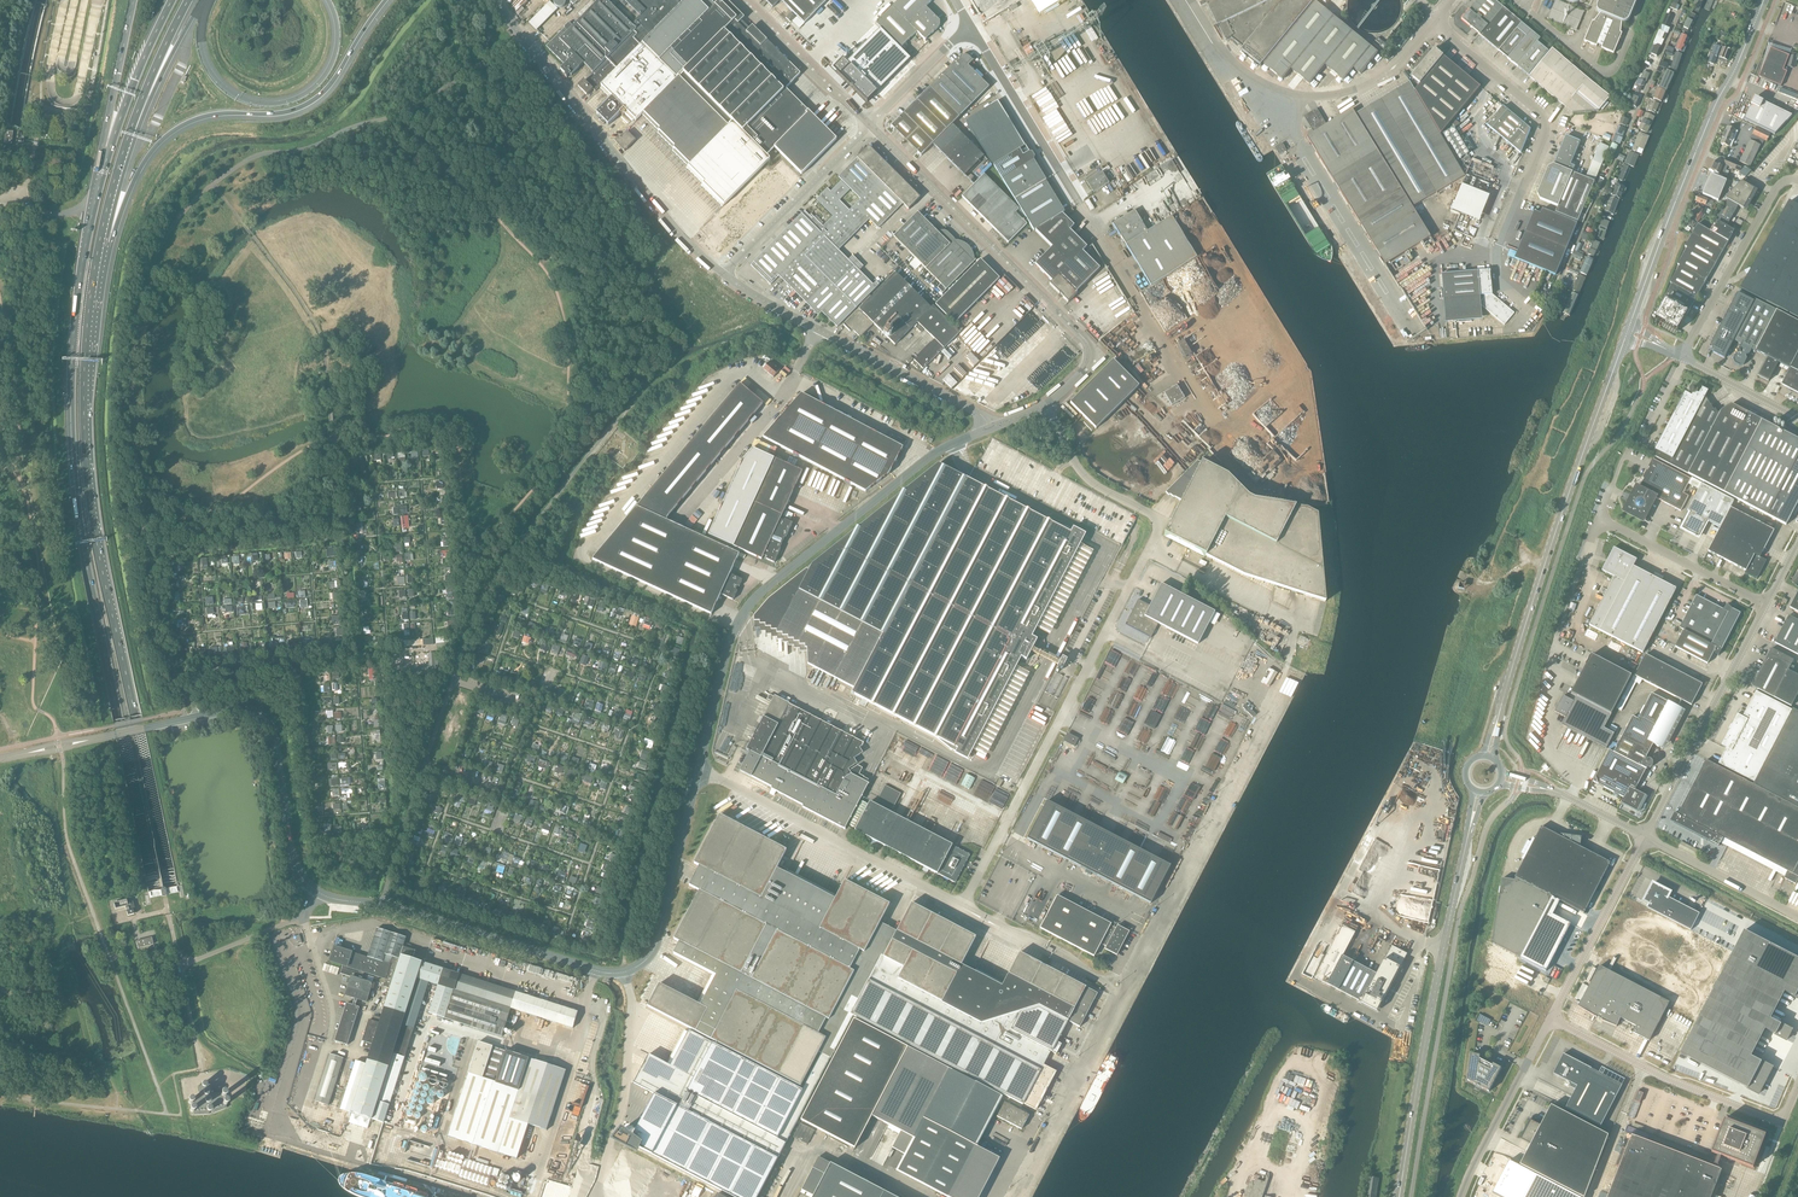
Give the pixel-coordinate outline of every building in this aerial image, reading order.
[(510,4),(517,11),(527,0),(515,0),(510,4)] [(636,21),(635,21),(632,25),(610,3),(608,1),(607,0),(599,0),(573,26),(569,22),(564,27),(565,28),(561,32),(559,30),(556,33),(558,35),(546,47),(564,65),(560,69),(566,75),(565,76),(567,78),(570,75),(571,76),(584,64),(593,73),(594,73),(596,75),(587,84),(593,89),(593,90),(595,92),(601,86),(642,45),(646,41),(651,36),(646,31),(636,21)] [(677,0),(623,0),(627,4),(640,17),(636,21),(646,31),(651,36),(653,34),(681,5),(677,0)] [(642,45),(659,62),(720,0),(719,0),(718,1),(717,0),(686,0),(681,5),(653,34),(651,36),(646,41),(642,45)] [(827,0),(781,0),(804,23),(827,0)] [(883,31),(900,48),(916,31),(925,40),(939,26),(940,25),(940,21),(938,19),(935,17),(925,7),(932,0),(899,0),(875,23),(883,31)] [(981,22),(995,15),(994,12),(993,14),(990,15),(989,12),(983,10),(985,2),(984,0),(972,0),(979,15),(982,16),(981,22)] [(1242,50),(1261,66),(1315,0),(1314,0),(1216,0),(1207,4),(1218,26),(1219,26),(1226,40),(1231,37),(1244,48),(1242,50)] [(1383,32),(1385,32),(1386,31),(1388,30),(1389,29),(1391,28),(1392,27),(1393,26),(1394,25),(1395,24),(1397,23),(1398,21),(1399,19),(1399,18),(1400,16),(1400,15),(1401,14),(1401,12),(1401,11),(1402,10),(1402,9),(1402,7),(1402,5),(1402,4),(1401,2),(1401,1),(1401,0),(1348,0),(1348,1),(1348,2),(1347,3),(1347,5),(1347,7),(1347,8),(1347,9),(1347,10),(1348,11),(1348,13),(1349,15),(1349,16),(1349,17),(1350,18),(1350,19),(1351,21),(1352,22),(1353,23),(1353,24),(1355,25),(1356,26),(1357,27),(1358,28),(1359,29),(1361,30),(1363,31),(1365,32),(1366,32),(1368,33),(1370,33),(1372,34),(1373,34),(1375,34),(1378,33),(1380,33),(1381,33),(1383,32)] [(1504,7),(1495,0),(1478,0),(1469,11),(1471,12),(1464,19),(1480,32),(1479,34),(1479,33),(1478,34),(1480,35),(1504,7)] [(1548,19),(1577,31),(1585,11),(1557,0),(1555,0),(1548,19)] [(1598,6),(1597,6),(1597,7),(1597,8),(1597,9),(1597,10),(1598,11),(1599,12),(1599,13),(1600,13),(1601,13),(1594,22),(1593,21),(1584,41),(1597,46),(1598,44),(1602,46),(1601,48),(1614,53),(1622,33),(1621,33),(1622,22),(1623,23),(1624,23),(1625,23),(1626,22),(1627,22),(1628,21),(1629,21),(1629,20),(1630,19),(1638,0),(1600,0),(1598,6)] [(1677,4),(1679,0),(1674,0),(1671,7),(1678,10),(1680,5),(1677,4)] [(1700,13),(1705,0),(1695,0),(1691,9),(1692,10),(1700,13)] [(1706,9),(1712,12),(1716,0),(1709,0),(1706,9)] [(1371,47),(1316,1),(1264,64),(1283,79),(1291,69),(1310,84),(1325,65),(1344,80),(1354,68),(1361,74),(1372,60),(1378,53),(1371,47)] [(709,12),(659,62),(675,78),(682,71),(733,122),(767,155),(774,148),(801,174),(833,143),(835,141),(836,140),(836,139),(809,112),(785,89),(800,74),(799,72),(791,64),(787,68),(786,67),(780,66),(781,62),(775,61),(775,57),(769,56),(770,52),(764,50),(765,47),(759,45),(760,41),(754,40),(755,36),(748,35),(750,29),(741,20),(738,23),(739,21),(734,20),(733,19),(734,16),(728,14),(729,11),(724,10),(724,6),(719,5),(717,3),(715,5),(709,12)] [(535,28),(552,11),(546,5),(529,23),(535,28)] [(1504,7),(1480,35),(1499,51),(1517,29),(1522,23),(1504,7)] [(1692,10),(1682,32),(1691,36),(1700,13),(1692,10)] [(1660,30),(1668,33),(1670,28),(1671,23),(1670,23),(1672,16),(1667,14),(1660,30)] [(1517,29),(1527,36),(1508,58),(1517,66),(1537,42),(1541,38),(1522,23),(1517,29)] [(844,58),(833,68),(854,89),(867,102),(910,59),(900,48),(881,29),(847,62),(844,58)] [(1499,51),(1508,58),(1527,36),(1517,29),(1499,51)] [(1675,49),(1675,51),(1684,54),(1691,36),(1682,32),(1675,49)] [(1380,46),(1384,49),(1387,45),(1378,37),(1375,40),(1381,45),(1380,46)] [(1395,49),(1403,40),(1400,37),(1392,46),(1395,49)] [(1528,75),(1549,51),(1537,42),(1517,66),(1528,75)] [(642,45),(601,86),(612,97),(625,109),(620,113),(620,114),(622,116),(625,113),(632,121),(634,119),(636,121),(641,115),(640,113),(675,78),(659,62),(642,45)] [(1655,45),(1651,54),(1657,56),(1661,48),(1655,45)] [(1715,45),(1708,62),(1714,64),(1721,47),(1715,45)] [(1719,57),(1728,61),(1732,51),(1722,47),(1719,57)] [(1783,70),(1789,55),(1771,48),(1759,77),(1781,86),(1787,72),(1783,70)] [(1553,49),(1529,76),(1573,113),(1599,111),(1610,97),(1553,49)] [(1417,85),(1413,87),(1415,91),(1444,56),(1436,50),(1415,76),(1415,77),(1413,78),(1414,80),(1417,84),(1417,85)] [(1676,73),(1684,54),(1675,51),(1675,53),(1669,70),(1676,73)] [(1795,68),(1797,57),(1797,53),(1791,52),(1788,66),(1795,68)] [(959,58),(929,87),(959,117),(989,87),(968,66),(973,61),(973,60),(973,61),(969,57),(968,57),(968,56),(967,56),(966,56),(965,55),(964,55),(963,55),(962,56),(961,56),(960,57),(959,57),(958,57),(959,58)] [(1444,56),(1415,91),(1441,134),(1480,87),(1481,87),(1444,57),(1444,56)] [(1012,67),(1018,65),(1016,59),(1010,61),(1012,67)] [(1659,86),(1659,87),(1668,91),(1676,73),(1669,70),(1667,69),(1660,86),(1659,86)] [(641,115),(643,116),(658,131),(659,132),(657,133),(673,149),(674,149),(672,151),(688,167),(733,122),(682,71),(675,78),(640,113),(641,115)] [(1641,79),(1646,81),(1649,74),(1644,71),(1643,75),(1641,79)] [(593,90),(593,89),(587,84),(584,80),(578,86),(587,96),(593,90)] [(1307,137),(1312,145),(1356,216),(1401,189),(1401,188),(1402,188),(1413,207),(1437,192),(1466,176),(1441,134),(1415,91),(1413,87),(1410,82),(1358,113),(1359,115),(1357,116),(1353,109),(1307,137)] [(947,130),(952,124),(959,117),(929,87),(928,88),(917,100),(947,130)] [(1659,87),(1654,98),(1664,103),(1668,91),(1659,87)] [(1636,108),(1640,100),(1640,99),(1636,97),(1632,95),(1629,105),(1636,108)] [(609,125),(620,113),(625,109),(612,97),(597,113),(599,115),(598,115),(598,116),(599,116),(600,118),(598,119),(603,124),(604,124),(605,124),(607,123),(609,125)] [(1775,134),(1792,116),(1755,97),(1751,105),(1752,105),(1751,107),(1750,107),(1744,119),(1775,134)] [(1658,116),(1664,103),(1654,98),(1648,111),(1658,116)] [(921,156),(933,144),(947,130),(917,100),(899,118),(899,117),(898,117),(899,118),(891,126),(895,130),(894,130),(895,130),(904,139),(906,141),(908,143),(917,152),(916,152),(917,152),(921,156)] [(980,112),(966,121),(987,156),(993,165),(1024,145),(997,101),(980,112)] [(1503,106),(1487,125),(1521,153),(1531,129),(1508,110),(1503,106)] [(1312,131),(1324,124),(1315,108),(1303,116),(1312,131)] [(1639,129),(1640,130),(1650,134),(1658,116),(1648,111),(1647,111),(1639,129)] [(62,118),(45,115),(43,123),(60,126),(62,118)] [(1620,123),(1626,126),(1629,120),(1622,118),(1620,123)] [(701,186),(703,188),(722,207),(724,205),(770,159),(767,155),(733,122),(688,167),(686,168),(703,185),(701,186)] [(952,124),(947,130),(933,144),(964,175),(984,156),(952,124)] [(1619,125),(1615,135),(1622,138),(1626,129),(1619,125)] [(1727,126),(1724,134),(1733,138),(1736,130),(1727,126)] [(1756,127),(1752,134),(1767,141),(1770,134),(1756,127)] [(1641,155),(1650,134),(1640,130),(1631,151),(1641,155)] [(13,132),(6,132),(4,143),(11,144),(13,132)] [(614,140),(614,141),(618,144),(617,145),(624,151),(635,140),(628,132),(627,132),(624,134),(621,137),(620,135),(614,140)] [(1733,138),(1724,134),(1720,143),(1729,147),(1733,138)] [(1571,165),(1580,142),(1566,136),(1564,140),(1559,142),(1561,148),(1554,165),(1548,167),(1538,194),(1540,199),(1558,207),(1555,213),(1578,222),(1578,221),(1582,213),(1595,182),(1572,172),(1575,166),(1571,165)] [(1750,167),(1761,145),(1750,140),(1739,162),(1750,167)] [(1593,161),(1602,165),(1609,147),(1600,143),(1593,161)] [(1276,148),(1280,154),(1286,150),(1282,144),(1276,148)] [(1024,145),(993,165),(1002,179),(1030,224),(1034,230),(1035,230),(1061,213),(1064,211),(1046,181),(1033,160),(1034,160),(1035,156),(1032,152),(1028,151),(1027,150),(1024,152),(1022,150),(1026,147),(1024,145)] [(868,146),(857,158),(902,203),(908,210),(920,198),(868,146)] [(1608,154),(1614,157),(1617,150),(1611,147),(1608,154)] [(1630,150),(1625,163),(1636,168),(1641,155),(1631,151),(1630,150)] [(802,214),(766,250),(751,265),(770,284),(778,277),(782,281),(784,280),(806,303),(828,280),(833,285),(853,265),(848,260),(838,250),(869,219),(878,228),(902,203),(857,158),(838,177),(842,180),(851,189),(860,198),(849,210),(839,200),(830,191),(827,188),(816,199),(833,216),(823,226),(814,217),(812,218),(809,215),(806,218),(802,214)] [(1742,166),(1726,158),(1723,164),(1740,171),(1742,166)] [(1595,182),(1602,165),(1593,161),(1586,178),(1595,182)] [(1723,176),(1727,168),(1712,162),(1709,170),(1723,176)] [(1628,184),(1636,168),(1625,163),(1618,180),(1628,184)] [(731,237),(736,242),(780,198),(775,193),(778,190),(780,191),(783,188),(782,186),(786,182),(774,170),(723,222),(735,234),(731,237)] [(1094,193),(1109,184),(1102,172),(1086,181),(1094,193)] [(962,196),(1008,243),(1027,224),(1025,223),(1027,221),(1022,212),(1019,209),(984,174),(962,196)] [(1727,181),(1711,174),(1703,194),(1718,201),(1727,181)] [(1593,187),(1599,190),(1603,181),(1598,178),(1593,187)] [(839,200),(851,189),(842,180),(830,191),(839,200)] [(1618,180),(1611,196),(1621,200),(1628,184),(1618,180)] [(1741,181),(1725,198),(1728,200),(1738,206),(1743,208),(1747,203),(1749,204),(1754,197),(1751,195),(1755,189),(1741,181)] [(1462,185),(1453,211),(1481,221),(1490,195),(1462,185)] [(1431,237),(1401,189),(1356,216),(1386,264),(1431,237)] [(1698,195),(1696,201),(1708,206),(1709,204),(1712,206),(1714,201),(1698,195)] [(1613,220),(1621,200),(1611,196),(1610,196),(1604,213),(1605,213),(1604,216),(1613,220)] [(1728,200),(1716,221),(1726,226),(1738,206),(1728,200)] [(1797,257),(1797,206),(1789,201),(1740,289),(1766,302),(1772,291),(1791,254),(1797,257)] [(1693,219),(1689,225),(1693,227),(1697,222),(1698,222),(1701,218),(1705,213),(1706,212),(1708,214),(1710,210),(1705,206),(1703,210),(1701,209),(1693,219)] [(1541,214),(1534,211),(1515,259),(1555,275),(1577,223),(1543,209),(1541,214)] [(1113,224),(1150,285),(1172,272),(1134,211),(1113,224)] [(914,215),(893,236),(940,284),(937,287),(942,293),(946,290),(973,263),(976,259),(975,260),(974,261),(972,260),(972,258),(972,257),(971,256),(971,255),(971,253),(970,252),(970,251),(969,250),(968,249),(967,248),(966,247),(965,246),(964,245),(963,245),(962,244),(961,244),(960,243),(959,243),(957,243),(956,242),(955,242),(946,234),(946,233),(945,233),(944,233),(943,232),(942,232),(942,233),(941,233),(940,233),(939,234),(937,232),(919,213),(918,212),(914,215)] [(1074,226),(1062,214),(1035,230),(1035,231),(1052,247),(1035,264),(1052,282),(1049,284),(1059,294),(1060,293),(1063,297),(1062,297),(1068,303),(1077,294),(1076,292),(1099,269),(1082,252),(1087,247),(1070,230),(1074,226)] [(1602,219),(1595,238),(1604,242),(1613,220),(1604,216),(1603,220),(1602,219)] [(1734,231),(1726,226),(1716,221),(1713,226),(1731,236),(1734,231)] [(1698,224),(1685,246),(1687,248),(1687,247),(1716,264),(1728,241),(1710,231),(1698,224)] [(1713,226),(1710,231),(1728,241),(1731,236),(1713,226)] [(1587,255),(1588,256),(1596,260),(1604,242),(1595,238),(1587,255)] [(1670,282),(1672,283),(1697,297),(1716,264),(1687,247),(1687,248),(1678,264),(1680,266),(1670,282)] [(1580,261),(1583,255),(1575,251),(1572,257),(1580,261)] [(1766,302),(1797,319),(1797,257),(1791,254),(1772,291),(1766,302)] [(848,260),(853,265),(859,271),(863,266),(852,256),(848,260)] [(1580,273),(1581,273),(1588,277),(1596,260),(1588,256),(1580,273)] [(980,259),(975,265),(935,304),(955,323),(999,278),(980,259)] [(859,271),(853,265),(833,285),(841,293),(843,295),(863,275),(859,271)] [(1577,270),(1573,268),(1570,266),(1568,270),(1579,274),(1581,270),(1577,269),(1577,270)] [(1479,303),(1481,305),(1504,325),(1514,313),(1493,294),(1491,270),(1442,274),(1444,299),(1469,296),(1470,304),(1479,303)] [(856,311),(844,324),(843,325),(850,331),(852,329),(860,337),(873,324),(894,345),(917,322),(934,339),(914,360),(923,369),(959,332),(933,306),(931,308),(896,272),(859,309),(860,310),(858,312),(857,311),(856,311)] [(1581,273),(1573,292),(1580,295),(1588,277),(1581,273)] [(873,285),(863,275),(843,295),(856,308),(879,285),(876,282),(873,285)] [(806,303),(810,306),(819,315),(822,312),(841,293),(833,285),(828,280),(806,303)] [(1677,331),(1687,314),(1697,297),(1672,283),(1663,300),(1661,303),(1663,304),(1655,319),(1677,331)] [(1570,316),(1580,295),(1573,292),(1572,291),(1570,297),(1567,296),(1562,308),(1560,312),(1570,316)] [(822,312),(827,316),(837,327),(856,308),(843,295),(841,293),(822,312)] [(1725,358),(1734,340),(1754,302),(1754,301),(1738,293),(1708,350),(1725,358)] [(1560,301),(1554,298),(1552,304),(1558,306),(1560,301)] [(1736,354),(1733,359),(1734,363),(1740,366),(1744,365),(1747,359),(1746,356),(1749,355),(1752,350),(1755,352),(1756,351),(1777,311),(1755,299),(1754,301),(1754,302),(1734,340),(1741,344),(1739,349),(1739,350),(1736,351),(1737,353),(1736,354)] [(1777,311),(1756,351),(1767,357),(1758,375),(1768,381),(1778,362),(1790,369),(1797,353),(1797,322),(1777,311)] [(1184,341),(1178,345),(1185,357),(1191,354),(1184,341)] [(1790,369),(1781,385),(1797,393),(1797,353),(1790,369)] [(763,369),(768,373),(773,377),(781,369),(775,364),(771,360),(763,369)] [(1130,394),(1138,387),(1138,386),(1113,360),(1070,403),(1080,413),(1096,429),(1102,423),(1103,422),(1103,421),(1107,417),(1107,418),(1108,416),(1112,412),(1112,413),(1114,410),(1118,406),(1118,407),(1121,404),(1120,404),(1124,400),(1124,401),(1131,394),(1130,394)] [(789,370),(784,367),(779,375),(784,378),(789,370)] [(741,381),(749,388),(753,383),(746,376),(741,381)] [(637,507),(666,520),(668,516),(763,404),(740,384),(637,507)] [(1674,418),(1654,456),(1703,481),(1724,493),(1725,493),(1763,421),(1762,420),(1757,418),(1740,409),(1732,404),(1718,413),(1716,409),(1714,410),(1711,406),(1706,397),(1708,392),(1701,388),(1699,393),(1698,392),(1698,391),(1698,390),(1698,389),(1698,388),(1697,388),(1697,387),(1696,387),(1695,387),(1695,386),(1694,386),(1693,386),(1692,386),(1692,387),(1689,385),(1688,386),(1687,388),(1687,389),(1690,390),(1690,391),(1690,392),(1690,393),(1691,393),(1691,394),(1692,394),(1692,395),(1687,393),(1686,394),(1674,418)] [(1184,398),(1176,386),(1164,393),(1172,405),(1184,398)] [(903,447),(885,438),(801,394),(763,437),(865,492),(889,474),(903,447)] [(1145,398),(1141,403),(1149,411),(1154,407),(1145,398)] [(1149,411),(1141,403),(1137,407),(1145,416),(1149,411)] [(1137,407),(1132,411),(1141,420),(1145,416),(1137,407)] [(1162,415),(1154,407),(1149,411),(1158,420),(1162,415)] [(1137,424),(1141,420),(1132,411),(1128,416),(1137,424)] [(1149,411),(1145,416),(1154,424),(1158,420),(1149,411)] [(1074,425),(1080,431),(1089,422),(1082,416),(1074,425)] [(1124,420),(1132,428),(1137,424),(1128,416),(1124,420)] [(1154,424),(1145,416),(1141,420),(1149,428),(1154,424)] [(1124,420),(1120,424),(1128,433),(1132,428),(1124,420)] [(1145,433),(1149,428),(1141,420),(1137,424),(1145,433)] [(1725,493),(1768,515),(1797,457),(1797,439),(1763,421),(1725,493)] [(1096,429),(1089,422),(1080,431),(1087,438),(1096,429)] [(1115,428),(1124,437),(1128,433),(1120,424),(1115,428)] [(1137,424),(1132,428),(1141,437),(1145,433),(1137,424)] [(1115,428),(1111,433),(1120,441),(1124,437),(1115,428)] [(1128,433),(1137,441),(1141,437),(1132,428),(1128,433)] [(1176,429),(1171,433),(1180,442),(1184,437),(1176,429)] [(1115,446),(1120,441),(1111,433),(1107,437),(1115,446)] [(1124,437),(1132,445),(1137,441),(1128,433),(1124,437)] [(1176,446),(1180,442),(1171,433),(1167,437),(1176,446)] [(1115,446),(1107,437),(1103,441),(1111,450),(1115,446)] [(1128,450),(1132,445),(1124,437),(1120,441),(1128,450)] [(1172,450),(1176,446),(1167,437),(1163,442),(1172,450)] [(1180,442),(1189,450),(1193,446),(1184,437),(1180,442)] [(1103,441),(1098,446),(1107,454),(1111,450),(1103,441)] [(1120,441),(1115,446),(1124,454),(1128,450),(1120,441)] [(1167,454),(1172,450),(1163,442),(1159,446),(1167,454)] [(1180,442),(1176,446),(1184,454),(1189,450),(1180,442)] [(1103,458),(1107,454),(1098,446),(1094,450),(1103,458)] [(1120,458),(1124,454),(1115,446),(1111,450),(1120,458)] [(1167,454),(1159,446),(1154,450),(1163,459),(1167,454)] [(1172,450),(1180,459),(1184,454),(1176,446),(1172,450)] [(743,460),(708,535),(761,559),(763,555),(767,557),(766,559),(774,563),(781,548),(780,548),(785,537),(786,537),(792,523),(784,519),(783,521),(780,519),(802,471),(753,449),(743,460)] [(1090,454),(1098,463),(1103,458),(1094,450),(1090,454)] [(1116,463),(1120,458),(1111,450),(1107,454),(1116,463)] [(1163,459),(1154,450),(1150,455),(1159,463),(1163,459)] [(1180,459),(1172,450),(1167,454),(1176,463),(1180,459)] [(1098,463),(1090,454),(1084,459),(1093,468),(1098,463)] [(1103,458),(1111,467),(1116,463),(1107,454),(1103,458)] [(1167,454),(1163,459),(1172,467),(1176,463),(1167,454)] [(1155,467),(1159,463),(1150,455),(1146,459),(1155,467)] [(1768,515),(1786,525),(1797,502),(1797,457),(1768,515)] [(1103,458),(1098,463),(1107,471),(1111,467),(1103,458)] [(1155,467),(1146,459),(1142,463),(1150,472),(1155,467)] [(1167,472),(1172,467),(1163,459),(1159,463),(1167,472)] [(1628,502),(1624,511),(1643,521),(1656,497),(1657,498),(1681,511),(1689,496),(1683,493),(1691,479),(1653,459),(1649,466),(1649,467),(1650,468),(1648,470),(1647,470),(1646,471),(1643,478),(1644,478),(1640,486),(1639,487),(1637,486),(1632,495),(1632,496),(1631,495),(1628,501),(1629,501),(1628,502)] [(1181,501),(1164,535),(1205,556),(1244,576),(1274,586),(1325,602),(1318,524),(1317,514),(1307,509),(1259,501),(1254,500),(1248,497),(1201,463),(1197,461),(1165,493),(1169,496),(1170,495),(1174,498),(1181,501)] [(1107,471),(1098,463),(1093,468),(1102,477),(1107,471)] [(1142,463),(1137,467),(1146,476),(1150,472),(1142,463)] [(1159,463),(1155,467),(1163,476),(1167,472),(1159,463)] [(952,749),(956,751),(955,753),(967,760),(972,750),(1021,657),(1026,660),(1037,639),(1032,637),(1085,534),(1073,527),(1072,530),(1066,527),(1049,521),(969,480),(939,464),(768,599),(754,616),(755,626),(755,621),(760,621),(760,629),(761,629),(761,625),(766,624),(766,632),(767,632),(766,628),(771,628),(772,635),(772,631),(777,631),(777,633),(777,637),(778,637),(778,634),(783,633),(783,641),(783,640),(783,635),(788,635),(788,642),(789,642),(789,638),(794,638),(794,645),(794,641),(799,641),(800,648),(800,644),(805,644),(805,648),(807,648),(807,664),(854,688),(852,693),(937,738),(950,748),(950,749),(952,750),(952,749)] [(1142,480),(1146,476),(1137,467),(1133,472),(1142,480)] [(1155,467),(1150,472),(1159,480),(1163,476),(1155,467)] [(1129,476),(1138,484),(1142,480),(1133,472),(1129,476)] [(1155,484),(1159,480),(1150,472),(1146,476),(1155,484)] [(1138,484),(1129,476),(1120,485),(1131,491),(1138,484)] [(1155,484),(1146,476),(1142,480),(1150,489),(1155,484)] [(1138,484),(1146,493),(1151,489),(1150,489),(1142,480),(1138,484)] [(1734,500),(1703,484),(1702,483),(1687,510),(1690,512),(1682,528),(1698,537),(1707,521),(1720,528),(1734,500)] [(1138,484),(1131,491),(1142,498),(1146,493),(1138,484)] [(592,559),(646,584),(711,614),(720,594),(733,600),(742,580),(730,574),(739,554),(666,520),(637,507),(592,559)] [(1731,508),(1719,530),(1736,538),(1746,544),(1745,547),(1750,550),(1752,547),(1763,552),(1774,530),(1731,508)] [(584,533),(598,528),(596,521),(589,524),(590,528),(583,530),(584,533)] [(1736,538),(1719,530),(1715,538),(1708,551),(1724,559),(1736,538)] [(1746,544),(1736,538),(1724,559),(1746,571),(1745,572),(1757,578),(1767,560),(1760,557),(1763,552),(1752,547),(1750,550),(1745,547),(1746,544)] [(1604,566),(1602,570),(1614,577),(1589,625),(1643,653),(1676,589),(1633,566),(1637,559),(1633,557),(1629,555),(1628,557),(1615,549),(1608,563),(1606,562),(1604,566)] [(1138,599),(1132,610),(1125,624),(1151,637),(1158,623),(1198,644),(1214,612),(1161,584),(1150,605),(1138,599)] [(1797,612),(1797,591),(1790,607),(1797,612)] [(1680,627),(1684,630),(1722,649),(1725,644),(1740,613),(1733,609),(1728,604),(1723,609),(1696,595),(1680,627)] [(593,607),(595,601),(596,599),(590,597),(587,604),(593,607)] [(598,608),(600,609),(600,608),(605,609),(606,605),(605,605),(606,602),(601,601),(600,603),(598,608)] [(633,615),(630,622),(636,624),(639,617),(638,617),(639,615),(635,613),(634,616),(633,615)] [(1775,642),(1797,654),(1797,651),(1797,620),(1789,615),(1775,642)] [(1719,655),(1722,649),(1684,630),(1675,647),(1708,664),(1713,653),(1719,655)] [(525,634),(523,641),(529,643),(532,644),(533,640),(530,639),(531,636),(525,634)] [(549,650),(550,645),(548,645),(548,643),(543,641),(541,647),(549,650)] [(436,643),(436,644),(437,655),(447,654),(446,642),(436,643)] [(554,645),(551,653),(557,655),(560,647),(554,645)] [(1752,686),(1774,697),(1792,706),(1797,694),(1797,675),(1794,673),(1788,670),(1791,665),(1794,660),(1772,648),(1769,653),(1763,664),(1756,679),(1752,686)] [(435,653),(428,653),(429,665),(411,666),(412,675),(439,673),(438,658),(435,658),(435,653)] [(1703,684),(1672,668),(1646,654),(1634,675),(1691,705),(1703,684)] [(1569,698),(1563,696),(1559,703),(1558,703),(1557,703),(1556,704),(1556,705),(1556,706),(1557,707),(1555,712),(1566,717),(1562,725),(1607,748),(1614,733),(1604,728),(1632,676),(1592,655),(1569,698)] [(1067,660),(1062,657),(1058,666),(1062,669),(1067,660)] [(608,672),(614,674),(617,666),(616,666),(616,665),(612,663),(612,665),(611,664),(608,672)] [(1720,759),(1718,763),(1755,782),(1767,759),(1792,710),(1756,691),(1745,711),(1743,716),(1738,714),(1737,714),(1732,724),(1729,729),(1729,730),(1721,745),(1726,748),(1720,759)] [(1638,719),(1633,716),(1622,736),(1650,750),(1653,744),(1656,745),(1659,747),(1660,747),(1664,745),(1677,721),(1679,720),(1678,718),(1683,709),(1679,708),(1662,699),(1663,697),(1658,694),(1657,696),(1652,693),(1638,719)] [(749,754),(740,771),(772,787),(771,789),(777,792),(803,805),(802,807),(844,829),(850,818),(851,818),(851,817),(856,807),(856,808),(857,807),(856,807),(862,796),(862,797),(862,796),(868,784),(869,784),(868,783),(867,782),(868,780),(863,778),(864,777),(859,775),(862,768),(857,766),(849,771),(848,769),(854,765),(853,765),(850,760),(860,754),(859,754),(856,750),(862,746),(862,745),(864,743),(778,698),(774,696),(774,697),(769,694),(767,699),(771,701),(749,744),(747,743),(746,745),(745,745),(746,746),(743,750),(749,753),(749,754)] [(591,708),(594,701),(588,699),(585,706),(591,708)] [(1753,784),(1784,800),(1797,808),(1797,711),(1793,708),(1792,710),(1767,759),(1755,782),(1753,784)] [(508,714),(502,712),(501,714),(499,720),(501,721),(502,719),(506,721),(508,714)] [(614,734),(622,736),(624,730),(620,728),(619,731),(615,730),(614,734)] [(1065,741),(1072,745),(1074,747),(1078,739),(1076,737),(1069,734),(1065,741)] [(1645,761),(1650,750),(1622,736),(1622,735),(1619,740),(1618,740),(1615,746),(1616,746),(1613,752),(1609,750),(1593,781),(1624,797),(1621,804),(1621,803),(1637,812),(1646,796),(1647,795),(1640,792),(1641,790),(1636,788),(1646,769),(1647,769),(1648,768),(1649,768),(1650,768),(1651,768),(1651,767),(1652,767),(1653,766),(1653,765),(1653,764),(1653,763),(1653,762),(1653,761),(1652,761),(1652,760),(1651,760),(1651,759),(1650,759),(1649,759),(1648,759),(1647,759),(1646,760),(1645,761)] [(648,744),(647,747),(651,748),(654,742),(645,738),(643,742),(648,744)] [(527,762),(529,762),(530,761),(534,763),(535,759),(529,756),(529,755),(527,754),(526,756),(525,755),(524,758),(527,759),(527,758),(528,759),(527,762)] [(862,764),(869,767),(873,760),(866,757),(862,764)] [(1715,844),(1719,846),(1723,838),(1788,871),(1784,878),(1787,880),(1787,882),(1789,882),(1791,885),(1791,884),(1793,883),(1796,884),(1797,880),(1797,808),(1784,800),(1753,784),(1706,760),(1678,814),(1675,812),(1670,821),(1674,823),(1674,822),(1715,844)] [(596,766),(590,763),(588,771),(594,773),(596,766)] [(557,764),(557,765),(555,770),(562,773),(563,770),(560,769),(561,766),(557,764)] [(604,777),(607,770),(603,769),(603,768),(601,767),(600,771),(598,771),(596,774),(604,777)] [(1115,780),(1123,784),(1127,776),(1119,771),(1115,780)] [(967,774),(961,785),(969,789),(975,778),(967,774)] [(861,800),(848,825),(855,828),(867,804),(861,800)] [(1150,904),(1170,866),(1047,801),(1027,839),(1086,870),(1085,872),(1090,875),(1091,873),(1150,904)] [(854,830),(879,843),(955,883),(970,854),(959,848),(870,802),(854,830)] [(568,808),(563,806),(562,808),(561,807),(560,812),(562,812),(562,813),(566,814),(568,808)] [(624,813),(631,815),(633,809),(631,808),(632,807),(629,806),(629,808),(626,807),(624,813)] [(831,1058),(853,1016),(850,1014),(881,956),(883,957),(896,931),(880,922),(889,904),(844,880),(836,896),(787,870),(788,870),(778,865),(786,850),(719,815),(694,863),(699,866),(689,885),(699,891),(674,939),(679,942),(673,953),(713,974),(697,1004),(659,984),(647,1006),(800,1086),(818,1052),(821,1053),(830,1058),(831,1058)] [(531,818),(528,816),(527,818),(527,817),(525,823),(527,823),(526,826),(531,827),(533,820),(531,819),(531,818)] [(954,842),(961,825),(954,822),(947,839),(954,842)] [(1515,877),(1516,878),(1552,897),(1557,899),(1560,901),(1584,913),(1610,863),(1580,847),(1581,837),(1561,834),(1560,836),(1542,827),(1515,877)] [(787,849),(790,843),(781,838),(778,844),(787,849)] [(1696,856),(1697,856),(1700,851),(1681,841),(1678,847),(1679,847),(1696,856)] [(507,861),(508,857),(504,855),(505,854),(503,853),(502,855),(501,855),(502,855),(501,859),(500,861),(506,863),(506,861),(507,861)] [(487,862),(481,860),(478,867),(484,869),(487,862)] [(499,872),(499,871),(503,872),(505,866),(499,864),(496,871),(499,872)] [(564,880),(567,873),(560,871),(558,878),(564,880)] [(1493,933),(1492,943),(1520,957),(1521,958),(1546,971),(1571,924),(1553,914),(1560,901),(1557,899),(1552,897),(1516,878),(1515,880),(1502,878),(1501,887),(1500,887),(1498,893),(1500,893),(1498,907),(1493,933)] [(1691,930),(1700,913),(1667,897),(1670,892),(1653,884),(1645,900),(1650,903),(1647,907),(1691,930)] [(1057,896),(1040,928),(1094,956),(1100,944),(1115,952),(1126,933),(1110,925),(1111,924),(1057,896)] [(469,899),(467,904),(475,907),(477,902),(469,899)] [(126,900),(114,903),(114,904),(115,908),(115,909),(116,909),(125,906),(128,916),(134,914),(134,913),(136,913),(133,901),(127,903),(126,900)] [(1051,1053),(1058,1040),(1068,1021),(1080,1027),(1097,993),(1019,952),(1002,986),(961,965),(976,937),(911,903),(896,931),(883,957),(881,956),(850,1014),(853,1016),(1023,1104),(1023,1103),(1043,1065),(1050,1052),(1051,1053)] [(1342,925),(1315,978),(1378,1011),(1383,1001),(1408,953),(1392,945),(1389,950),(1377,973),(1343,955),(1356,932),(1342,925)] [(390,964),(393,957),(400,959),(401,956),(400,955),(406,937),(377,928),(368,957),(390,964)] [(1764,940),(1744,930),(1733,952),(1732,954),(1722,973),(1779,1003),(1784,992),(1794,997),(1797,999),(1797,958),(1764,940)] [(137,941),(138,948),(153,944),(151,937),(137,941)] [(1534,989),(1531,987),(1539,971),(1489,945),(1484,984),(1526,1006),(1534,989)] [(368,957),(352,952),(335,947),(330,962),(343,966),(340,974),(352,977),(362,980),(364,972),(386,979),(390,964),(368,957)] [(406,1014),(417,979),(422,962),(401,956),(400,959),(391,989),(385,1007),(406,1014)] [(391,989),(400,959),(393,957),(390,964),(386,979),(384,986),(391,989)] [(443,969),(422,962),(417,979),(429,983),(438,985),(443,969)] [(1602,1020),(1617,1027),(1620,1018),(1636,1026),(1633,1032),(1649,1041),(1666,1008),(1669,1002),(1600,966),(1585,994),(1578,1006),(1597,1018),(1597,1017),(1602,1020)] [(453,990),(458,974),(443,969),(438,985),(453,990)] [(1700,1016),(1757,1045),(1765,1029),(1775,1034),(1786,1040),(1792,1030),(1780,1024),(1771,1019),(1779,1003),(1722,973),(1711,995),(1700,1016)] [(516,992),(508,990),(458,974),(453,990),(511,1008),(516,992)] [(352,977),(350,983),(346,995),(366,1002),(372,984),(362,980),(352,977)] [(414,1028),(429,983),(417,979),(406,1014),(402,1024),(414,1028)] [(438,985),(435,994),(429,1013),(445,1018),(453,990),(438,985)] [(25,994),(34,992),(32,986),(24,988),(25,994)] [(445,1018),(502,1036),(511,1008),(453,990),(445,1018)] [(578,1012),(516,992),(511,1008),(572,1028),(578,1012)] [(335,1041),(341,1043),(348,1045),(360,1007),(347,1003),(335,1041)] [(385,1007),(382,1018),(371,1049),(368,1059),(389,1066),(393,1053),(405,1057),(414,1028),(402,1024),(406,1014),(385,1007)] [(370,1020),(363,1041),(365,1041),(363,1047),(371,1049),(382,1018),(374,1016),(372,1021),(370,1020)] [(1751,1056),(1757,1045),(1700,1016),(1687,1041),(1680,1053),(1701,1064),(1727,1078),(1747,1088),(1758,1094),(1772,1067),(1761,1061),(1751,1056)] [(854,1019),(801,1120),(855,1148),(870,1118),(907,1047),(908,1047),(854,1019)] [(629,1142),(640,1148),(733,1196),(757,1196),(830,1058),(821,1053),(802,1090),(705,1039),(706,1037),(701,1034),(699,1036),(689,1030),(688,1032),(670,1066),(667,1064),(648,1054),(640,1070),(633,1083),(654,1094),(637,1127),(633,1135),(629,1142)] [(1061,1044),(1058,1040),(1051,1053),(1056,1054),(1061,1044)] [(495,1082),(506,1050),(479,1042),(468,1073),(495,1082)] [(566,1070),(537,1061),(506,1050),(495,1082),(468,1073),(448,1136),(517,1159),(528,1124),(546,1130),(566,1070)] [(378,1102),(389,1105),(405,1057),(393,1053),(389,1066),(378,1102)] [(328,1105),(343,1061),(343,1058),(329,1054),(327,1060),(314,1100),(328,1105)] [(1468,1080),(1489,1091),(1502,1068),(1493,1064),(1492,1066),(1480,1059),(1480,1055),(1471,1054),(1468,1080)] [(1553,1073),(1566,1080),(1571,1082),(1569,1086),(1575,1089),(1571,1098),(1571,1097),(1569,1101),(1569,1102),(1568,1102),(1566,1106),(1567,1106),(1566,1108),(1601,1126),(1622,1084),(1564,1054),(1553,1073)] [(368,1059),(367,1064),(351,1112),(372,1119),(378,1102),(389,1066),(368,1059)] [(931,1060),(924,1074),(938,1081),(945,1067),(931,1060)] [(351,1112),(367,1064),(356,1061),(340,1109),(351,1112)] [(1023,1103),(1035,1110),(1036,1110),(1056,1071),(1043,1065),(1023,1103)] [(948,1196),(950,1196),(1003,1097),(951,1070),(951,1069),(949,1068),(896,1170),(948,1196)] [(198,1097),(195,1099),(193,1100),(192,1100),(191,1099),(189,1099),(188,1100),(188,1102),(189,1103),(190,1104),(191,1104),(192,1107),(191,1107),(190,1108),(190,1110),(191,1111),(192,1112),(193,1112),(194,1114),(208,1114),(209,1111),(211,1111),(213,1113),(226,1108),(225,1105),(227,1105),(228,1104),(228,1102),(227,1101),(226,1100),(225,1100),(224,1097),(225,1097),(226,1096),(226,1094),(225,1093),(224,1092),(223,1093),(222,1093),(221,1094),(212,1094),(211,1085),(207,1085),(207,1084),(206,1083),(205,1082),(203,1083),(202,1084),(202,1085),(202,1086),(199,1088),(199,1091),(200,1093),(201,1096),(198,1097)] [(582,1089),(580,1088),(574,1105),(582,1107),(589,1085),(584,1084),(582,1089)] [(1634,1100),(1640,1103),(1644,1093),(1638,1091),(1634,1100)] [(384,1123),(389,1105),(378,1102),(372,1119),(384,1123)] [(1029,1115),(1004,1102),(997,1116),(1021,1129),(1029,1115)] [(1609,1135),(1551,1105),(1541,1125),(1530,1119),(1531,1121),(1527,1128),(1526,1128),(1524,1130),(1526,1131),(1522,1138),(1520,1138),(1531,1144),(1526,1153),(1524,1157),(1523,1159),(1523,1158),(1521,1162),(1522,1162),(1520,1164),(1583,1196),(1585,1196),(1609,1135)] [(1715,1162),(1714,1166),(1716,1167),(1718,1164),(1721,1155),(1753,1167),(1763,1143),(1766,1134),(1752,1129),(1724,1119),(1712,1152),(1718,1154),(1715,1162)] [(637,1154),(640,1148),(642,1143),(633,1135),(622,1127),(614,1138),(612,1140),(637,1154)] [(262,1138),(269,1140),(271,1133),(264,1131),(262,1138)] [(1716,1167),(1714,1166),(1631,1135),(1607,1196),(1711,1196),(1722,1170),(1716,1167)] [(274,1178),(337,1196),(441,1196),(283,1149),(274,1178)] [(818,1157),(801,1189),(813,1196),(812,1196),(895,1196),(818,1157)] [(1509,1161),(1493,1193),(1501,1196),(1580,1196),(1509,1161)] [(486,1172),(497,1177),(500,1170),(487,1165),(486,1169),(487,1169),(486,1172)] [(506,1189),(507,1186),(511,1177),(502,1173),(497,1186),(506,1189)] [(1366,1196),(1376,1196),(1379,1177),(1369,1176),(1366,1196)] [(1265,1190),(1269,1181),(1269,1180),(1269,1179),(1269,1178),(1268,1178),(1268,1177),(1267,1177),(1263,1186),(1257,1183),(1256,1183),(1255,1183),(1254,1183),(1254,1184),(1253,1184),(1253,1185),(1253,1186),(1253,1187),(1253,1188),(1249,1196),(1263,1196),(1265,1190)]
